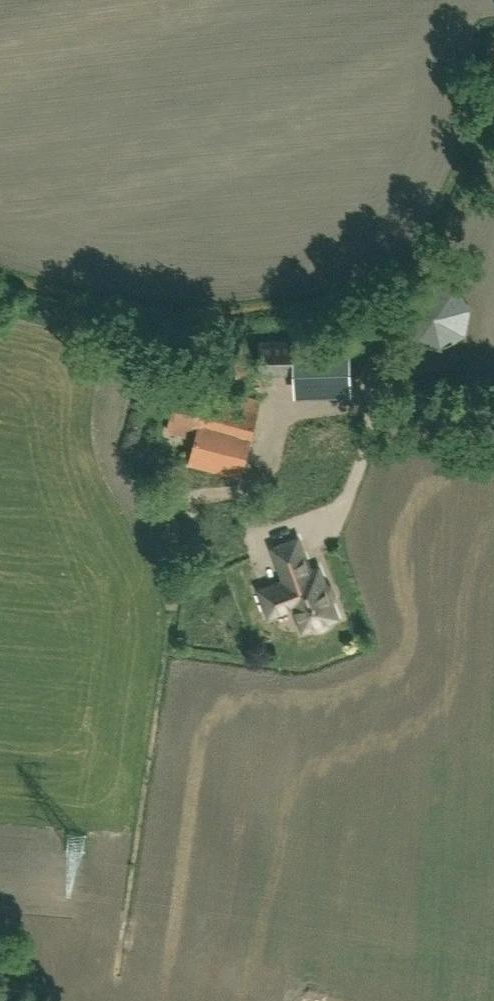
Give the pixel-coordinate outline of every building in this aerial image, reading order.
[(468,319),(468,317),(468,314),(467,311),(467,308),(466,306),(465,303),(463,301),(462,298),(460,296),(458,294),(456,292),(454,290),(452,289),(449,288),(447,287),(444,286),(441,285),(438,285),(436,285),(433,285),(430,285),(427,286),(425,287),(422,288),(420,289),(417,290),(415,292),(413,294),(411,296),(409,298),(408,301),(407,303),(405,306),(405,308),(404,311),(404,314),(404,317),(404,319),(404,322),(405,325),(405,328),(407,330),(408,333),(409,335),(411,337),(413,339),(415,341),(417,343),(420,344),(422,346),(425,347),(427,348),(430,348),(433,349),(436,349),(438,349),(441,348),(444,348),(447,347),(449,346),(452,344),(454,343),(456,341),(458,339),(460,337),(462,335),(463,333),(465,330),(466,328),(467,325),(467,322),(468,319)] [(352,349),(295,352),(296,340),(260,343),(259,375),(293,374),(294,396),(353,395),(352,349)] [(240,477),(260,399),(181,379),(168,430),(197,438),(190,464),(240,477)] [(327,623),(330,619),(337,617),(319,568),(310,571),(298,539),(273,548),(284,576),(256,588),(268,619),(296,609),(304,629),(310,627),(315,628),(320,628),(324,626),(327,623)]
